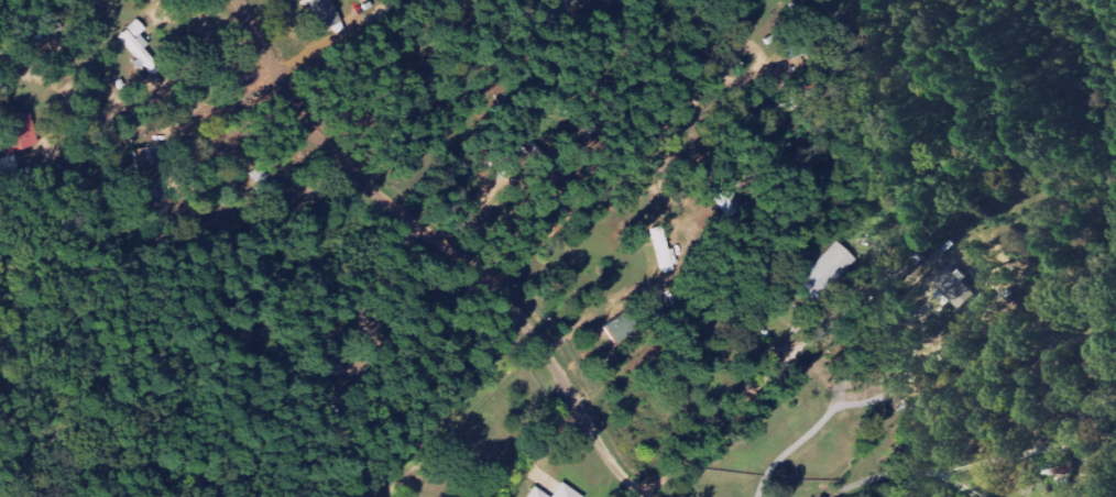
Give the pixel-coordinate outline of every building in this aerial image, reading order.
[(323,30),(342,23),(333,0),(312,0),(323,30)] [(164,68),(147,49),(151,44),(143,35),(149,29),(141,19),(121,37),(141,59),(139,61),(154,77),(164,68)] [(151,176),(169,173),(164,147),(146,150),(151,176)] [(652,230),(668,274),(681,269),(665,225),(652,230)] [(824,296),(858,260),(839,242),(805,278),(824,296)] [(953,308),(959,303),(967,311),(983,296),(970,283),(972,280),(958,266),(940,283),(946,290),(941,295),(953,308)] [(607,325),(619,344),(642,330),(629,311),(607,325)] [(582,496),(558,482),(549,496),(581,496),(582,496)] [(530,486),(523,496),(547,496),(530,486)]
